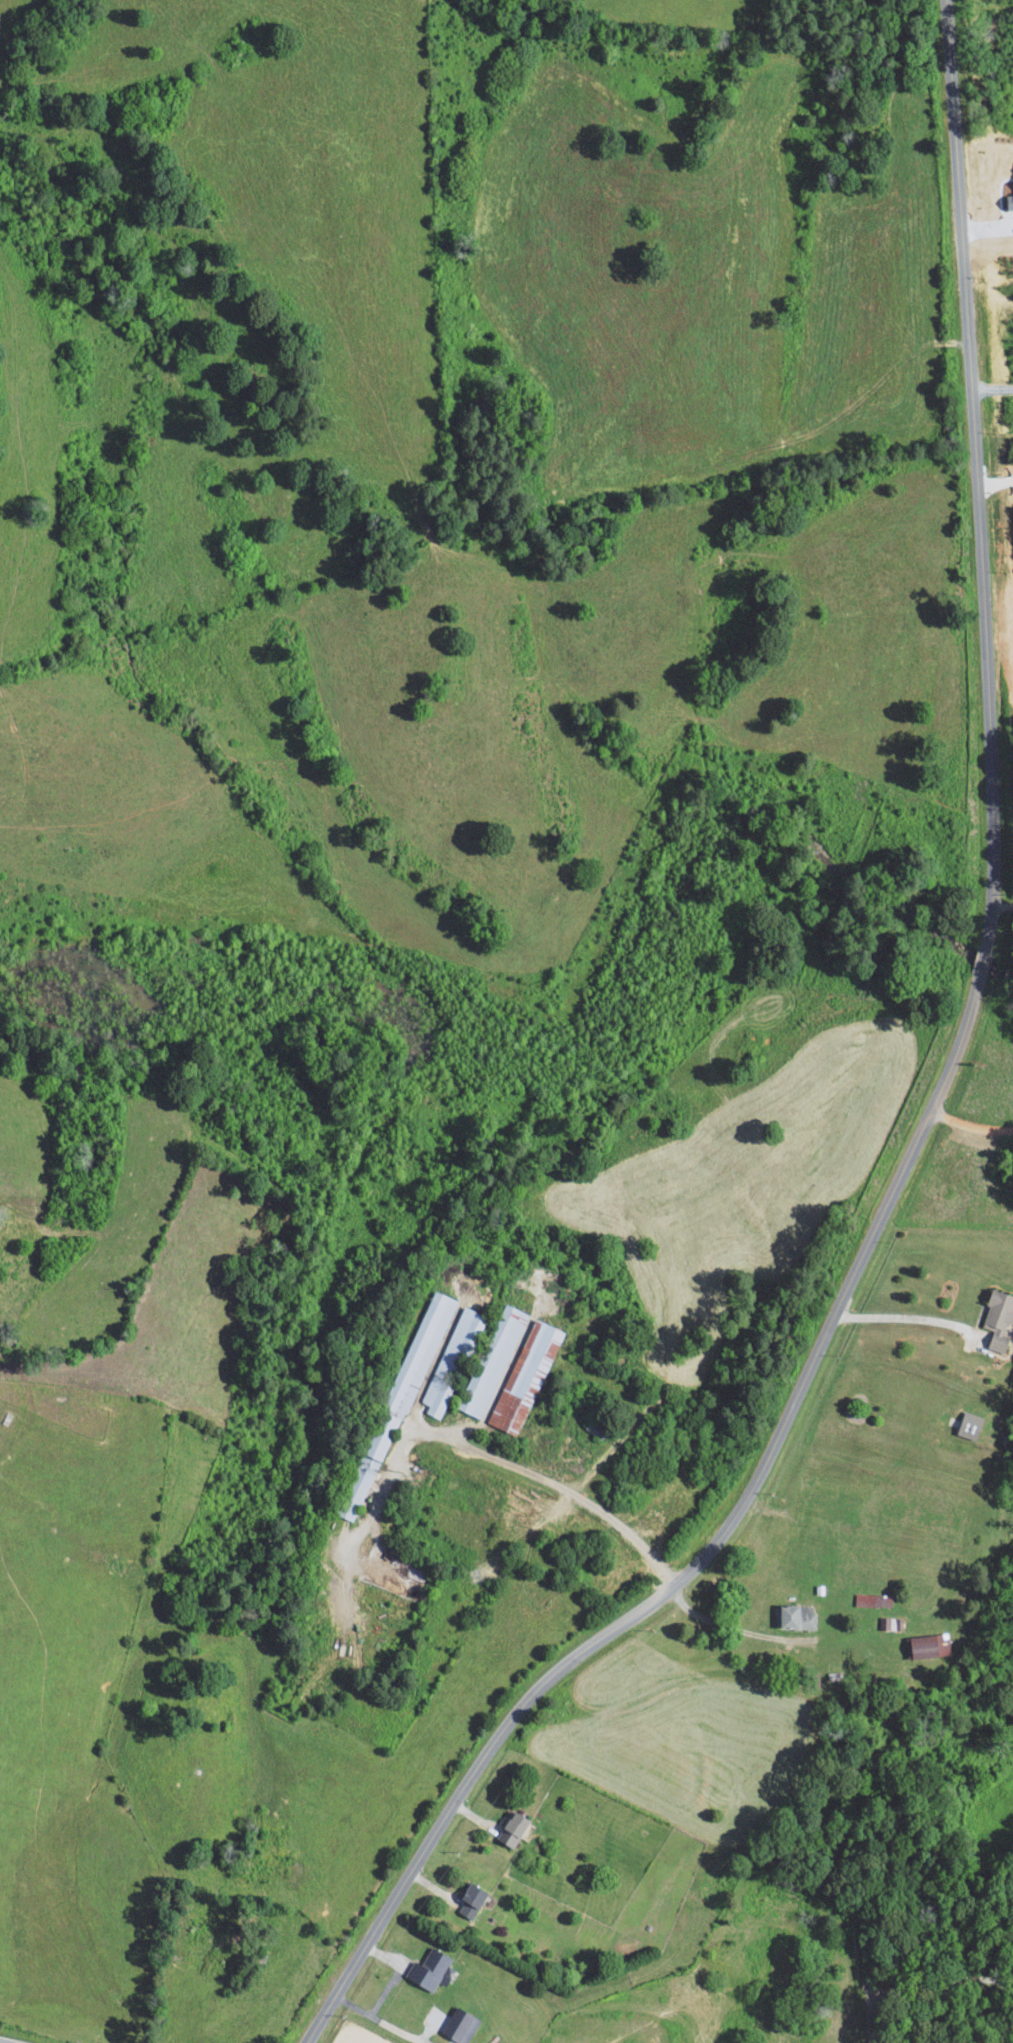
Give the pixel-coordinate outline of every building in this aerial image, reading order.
[(1005,1352),(1010,1335),(1004,1334),(1007,1323),(1011,1324),(1012,1316),(1012,1294),(993,1289),(982,1327),(994,1330),(989,1348),(1005,1352)] [(527,1312),(503,1302),(460,1410),(485,1419),(527,1312)] [(482,1313),(462,1305),(425,1403),(430,1405),(427,1413),(442,1418),(451,1394),(452,1395),(482,1313)] [(490,1424),(521,1436),(564,1330),(534,1317),(490,1424)] [(984,1417),(965,1411),(958,1434),(977,1440),(984,1417)] [(856,1606),(892,1607),(892,1595),(857,1594),(856,1606)] [(780,1606),(781,1628),(816,1627),(815,1605),(780,1606)] [(913,1659),(952,1654),(949,1632),(910,1637),(913,1659)] [(530,1821),(514,1811),(497,1839),(514,1848),(530,1821)] [(472,1920),(488,1893),(472,1883),(456,1911),(472,1920)] [(415,1961),(405,1976),(432,1993),(453,1959),(433,1947),(422,1965),(415,1961)] [(457,2005),(443,2031),(464,2042),(468,2042),(481,2018),(457,2005)]
